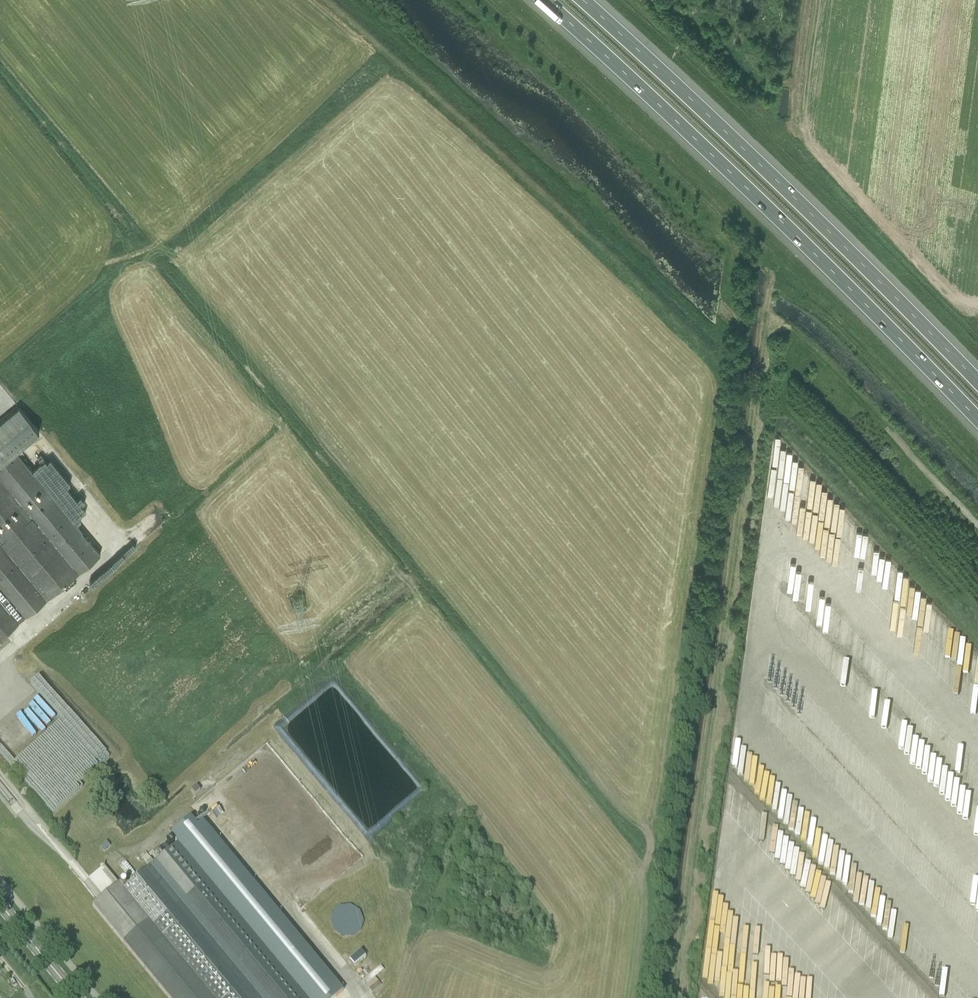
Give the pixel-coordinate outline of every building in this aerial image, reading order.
[(101,554),(15,451),(39,431),(19,407),(0,423),(0,637),(101,554)] [(65,494),(60,496),(64,509),(70,507),(65,494)] [(61,721),(65,717),(45,699),(41,703),(61,721)] [(197,786),(191,790),(195,795),(201,790),(197,786)] [(344,991),(204,822),(198,827),(191,818),(170,836),(177,845),(124,889),(119,884),(93,906),(169,997),(335,997),(344,991)] [(107,842),(101,847),(104,852),(110,846),(107,842)] [(372,919),(373,914),(372,910),(371,905),(369,902),(366,898),(362,895),(359,893),(355,892),(350,891),(345,892),(341,893),(337,895),(334,898),(331,902),(328,906),(327,910),(327,915),(328,920),(329,924),(331,928),(334,931),(337,934),(341,936),(346,937),(351,937),(354,937),(359,935),(363,934),(367,930),(369,927),(371,923),(372,919)] [(354,966),(365,957),(360,951),(349,960),(354,966)]
